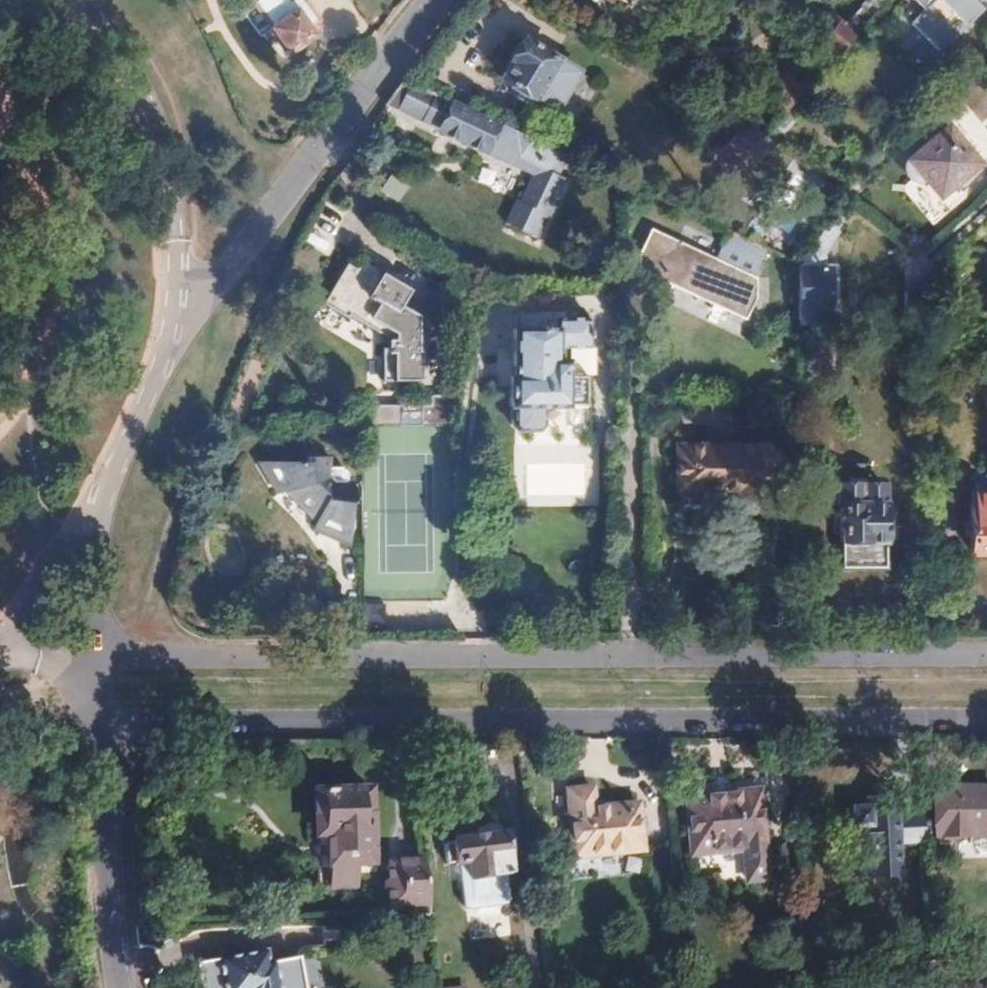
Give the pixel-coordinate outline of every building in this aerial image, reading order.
[(299,0),(254,0),(288,46),(308,32),(302,25),(313,18),(299,0)] [(629,0),(610,0),(622,9),(629,0)] [(974,0),(934,0),(914,20),(939,47),(956,30),(950,23),(957,16),(964,23),(980,6),(974,0)] [(851,38),(874,13),(864,3),(844,25),(827,9),(808,29),(838,53),(851,38)] [(308,32),(318,25),(313,18),(302,25),(308,32)] [(923,63),(935,52),(911,27),(899,39),(923,63)] [(561,102),(580,67),(524,36),(522,40),(520,40),(518,42),(516,45),(512,57),(504,72),(521,83),(517,90),(528,96),(532,89),(539,94),(540,91),(561,102)] [(784,112),(804,90),(788,75),(768,97),(784,112)] [(569,157),(514,131),(439,95),(427,121),(539,173),(524,203),(521,203),(510,224),(538,237),(549,216),(552,217),(561,198),(558,197),(567,179),(560,176),(569,157)] [(774,142),(762,137),(741,119),(712,151),(742,178),(774,142)] [(982,162),(950,125),(911,158),(910,162),(910,166),(910,169),(910,173),(912,177),(915,181),(919,184),(924,185),(929,186),(935,185),(943,195),(982,162)] [(826,248),(837,232),(825,224),(814,240),(821,245),(826,248)] [(760,283),(768,266),(730,248),(722,264),(656,231),(643,261),(645,288),(674,301),(679,290),(753,326),(764,304),(762,284),(760,283)] [(827,304),(827,270),(820,270),(815,254),(821,245),(814,240),(798,263),(798,325),(818,324),(818,305),(827,304)] [(404,302),(412,290),(370,258),(365,265),(352,256),(326,294),(347,310),(350,307),(366,320),(379,304),(389,311),(377,328),(387,334),(387,350),(414,350),(414,341),(417,340),(417,312),(404,302)] [(552,349),(588,348),(588,316),(551,316),(551,327),(540,327),(540,316),(535,309),(522,309),(516,315),(517,328),(514,328),(514,372),(509,372),(508,406),(511,406),(510,424),(518,432),(539,432),(546,426),(545,406),(568,406),(568,360),(552,360),(552,349)] [(414,350),(381,351),(382,377),(417,377),(418,350),(414,350)] [(452,424),(452,372),(441,372),(441,392),(431,392),(431,403),(422,403),(422,424),(452,424)] [(400,424),(400,403),(358,404),(357,424),(383,424),(400,424)] [(768,444),(677,443),(677,487),(740,487),(739,510),(768,510),(768,444)] [(351,500),(351,481),(345,480),(345,472),(339,465),(326,464),(326,452),(302,451),(301,457),(258,456),(276,491),(281,488),(301,508),(309,505),(318,514),(314,520),(311,525),(349,544),(348,501),(351,500)] [(886,569),(886,506),(883,506),(883,486),(839,486),(840,505),(842,506),(843,569),(886,569)] [(972,502),(973,557),(986,557),(986,502),(972,502)] [(318,514),(309,505),(301,508),(314,520),(318,514)] [(644,849),(640,804),(599,807),(597,787),(569,790),(575,856),(644,849)] [(937,788),(936,837),(986,838),(986,789),(937,788)] [(371,865),(368,790),(314,792),(315,820),(328,820),(328,834),(329,867),(356,866),(371,865)] [(768,879),(760,793),(689,799),(693,857),(743,852),(746,881),(768,879)] [(853,824),(838,825),(838,853),(869,852),(870,883),(901,882),(900,848),(927,847),(926,816),(898,817),(898,802),(868,802),(868,808),(853,808),(853,824)] [(328,834),(328,820),(315,820),(315,834),(328,834)] [(512,876),(508,835),(454,841),(454,842),(446,843),(448,864),(456,863),(456,865),(459,865),(464,905),(466,909),(470,909),(506,905),(511,904),(512,899),(509,877),(512,876)] [(429,916),(423,863),(385,866),(389,907),(412,905),(413,916),(429,916)] [(357,885),(356,866),(329,867),(329,886),(357,885)] [(300,957),(268,963),(266,951),(196,964),(200,987),(306,987),(300,957)]
